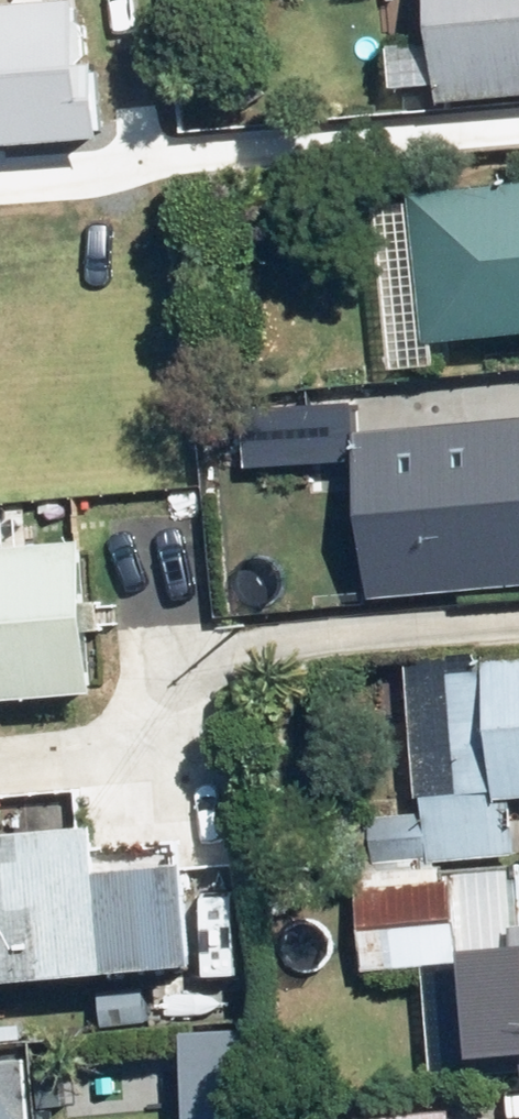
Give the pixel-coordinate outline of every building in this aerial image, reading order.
[(139,0),(8,0),(13,48),(56,44),(58,60),(145,52),(139,0)] [(442,103),(518,96),(518,0),(432,0),(442,103)] [(85,131),(0,137),(0,280),(108,273),(102,196),(90,197),(85,131)] [(414,193),(429,343),(518,334),(518,183),(414,193)] [(359,461),(355,398),(236,406),(240,469),(359,461)] [(370,429),(384,597),(518,585),(518,416),(370,429)] [(89,542),(0,549),(0,703),(102,695),(89,542)] [(485,658),(485,665),(449,668),(458,792),(423,794),(428,860),(514,854),(510,798),(518,797),(518,655),(485,658)] [(111,866),(107,824),(0,833),(0,979),(208,960),(198,858),(111,866)] [(355,877),(362,968),(472,959),(479,1053),(518,1050),(518,865),(355,877)] [(244,1027),(186,1031),(192,1118),(249,1118),(244,1027)] [(27,1057),(0,1059),(0,1118),(31,1118),(27,1057)] [(454,1107),(357,1113),(358,1118),(454,1118),(454,1107)]
